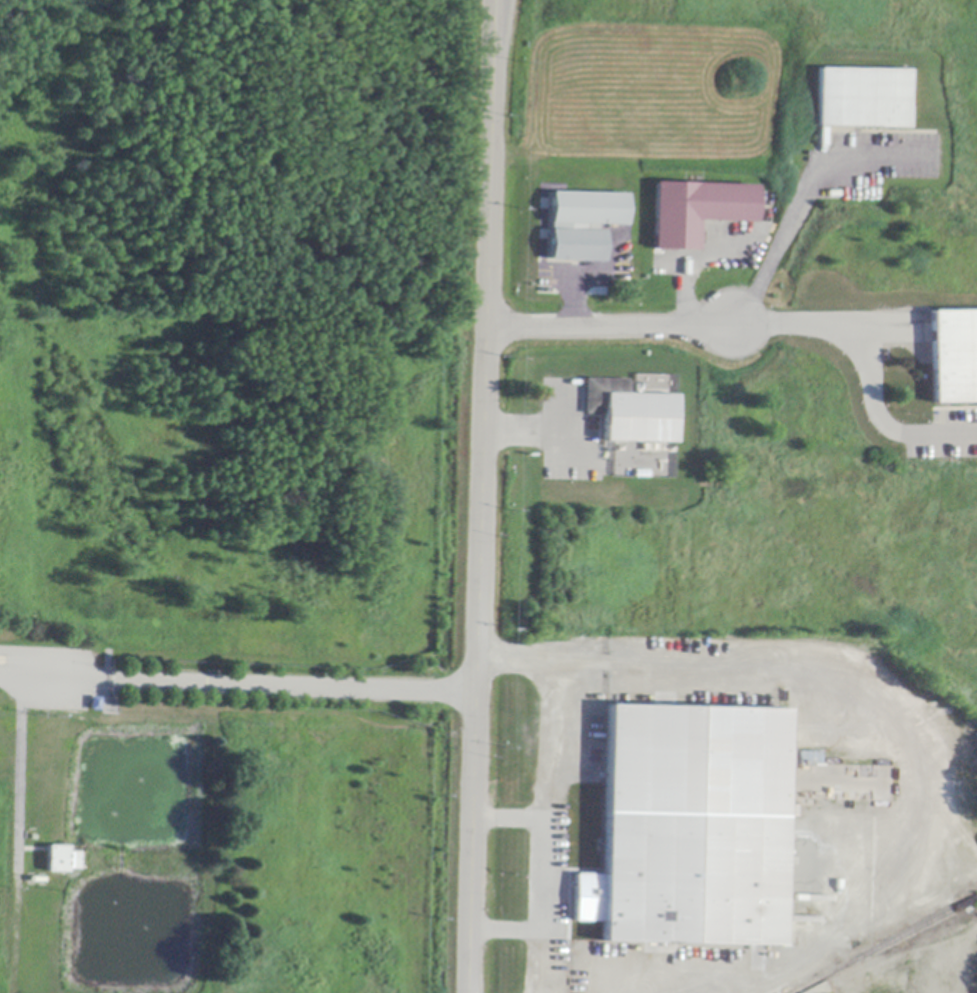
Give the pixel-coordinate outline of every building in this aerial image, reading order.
[(907,129),(859,128),(817,127),(819,70),(907,72),(907,108),(908,108),(907,129)] [(756,194),(755,223),(698,221),(697,251),(654,250),(652,250),(655,183),(756,187),(756,194)] [(565,193),(626,195),(625,226),(585,225),(584,231),(603,232),(602,263),(580,262),(548,261),(550,194),(550,193),(565,193)] [(930,312),(976,312),(976,403),(931,404),(930,343),(930,313),(930,312)] [(674,444),(602,442),(602,441),(602,426),(603,415),(584,415),(585,379),(627,380),(627,394),(676,396),(674,444)] [(101,699),(100,705),(100,711),(91,711),(91,705),(91,698),(101,699)] [(785,752),(784,806),(795,806),(795,807),(795,818),(784,818),(781,913),(780,946),(780,947),(602,943),(602,923),(572,922),(573,875),(603,875),(603,874),(603,871),(603,854),(604,840),(607,706),(786,711),(785,752)] [(47,873),(48,852),(48,848),(48,847),(68,847),(68,853),(78,854),(78,871),(67,870),(67,874),(47,873)]
